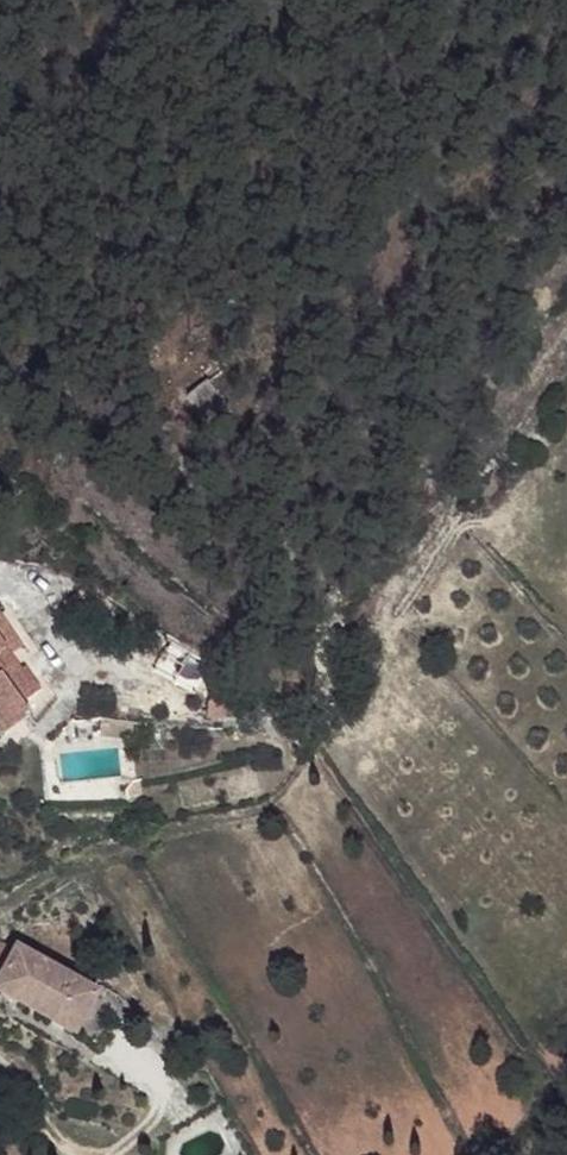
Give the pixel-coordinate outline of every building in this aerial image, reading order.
[(212,382),(188,396),(202,423),(227,406),(212,382)] [(33,738),(26,727),(43,715),(19,677),(32,666),(7,632),(0,636),(0,760),(33,738)] [(146,742),(137,741),(136,757),(145,758),(146,742)] [(12,951),(0,945),(0,975),(12,951)] [(76,1035),(98,990),(14,949),(0,976),(0,997),(76,1035)]
